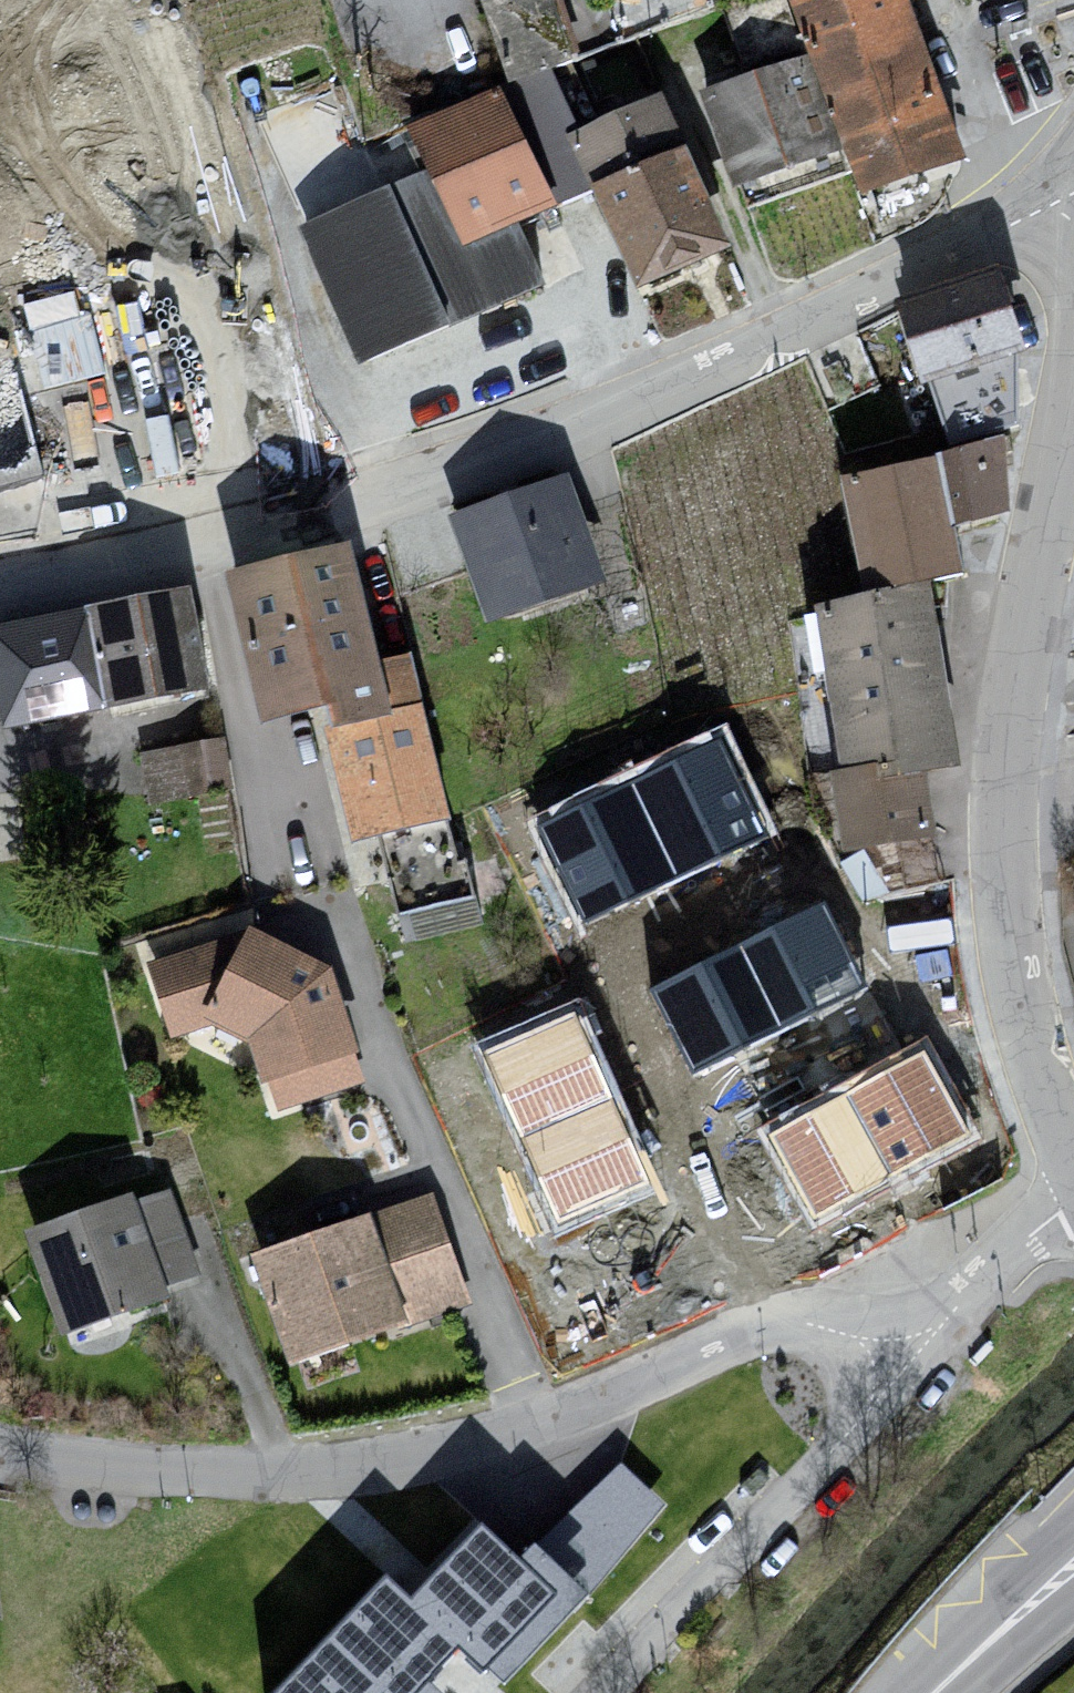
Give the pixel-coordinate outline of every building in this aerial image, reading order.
[(484,3),(516,94),(587,70),(562,0),(491,0),(484,3)] [(879,218),(988,179),(924,0),(801,0),(879,218)] [(817,65),(713,102),(752,212),(856,175),(817,65)] [(524,99),(295,206),(378,381),(557,297),(533,247),(583,224),(524,99)] [(677,109),(585,150),(658,312),(750,271),(677,109)] [(1000,281),(904,314),(935,403),(1031,370),(1000,281)] [(30,293),(44,377),(101,368),(87,284),(30,293)] [(56,484),(28,380),(0,388),(0,499),(56,484)] [(1018,458),(857,488),(880,611),(984,592),(975,542),(1032,531),(1018,458)] [(581,486),(456,531),(497,644),(622,599),(581,486)] [(373,567),(249,597),(280,727),(405,696),(373,567)] [(948,606),(836,621),(858,783),(939,772),(971,767),(948,606)] [(207,608),(0,646),(19,748),(226,710),(207,608)] [(434,697),(337,723),(375,861),(472,835),(434,697)] [(148,782),(229,779),(227,735),(146,738),(148,782)] [(724,740),(632,784),(678,880),(770,836),(724,740)] [(939,772),(858,783),(869,861),(951,848),(939,772)] [(632,784),(541,827),(587,924),(678,880),(632,784)] [(822,904),(741,944),(782,1026),(863,986),(822,904)] [(741,944),(652,989),(693,1071),(782,1026),(741,944)] [(252,948),(152,977),(176,1054),(217,1043),(263,1061),(283,1128),(370,1098),(341,991),(252,948)] [(579,996),(478,1042),(543,1184),(644,1138),(579,996)] [(837,1084),(746,1115),(780,1215),(871,1184),(837,1084)] [(146,1206),(33,1245),(68,1348),(182,1309),(146,1206)] [(440,1207),(263,1267),(300,1376),(477,1317),(440,1207)] [(620,1463),(547,1531),(602,1582),(664,1504),(620,1463)] [(455,1692),(442,1680),(459,1662),(493,1692),(521,1692),(614,1593),(602,1582),(547,1531),(532,1517),(518,1532),(481,1497),(409,1575),(385,1554),(256,1692),(454,1692),(455,1692)]
